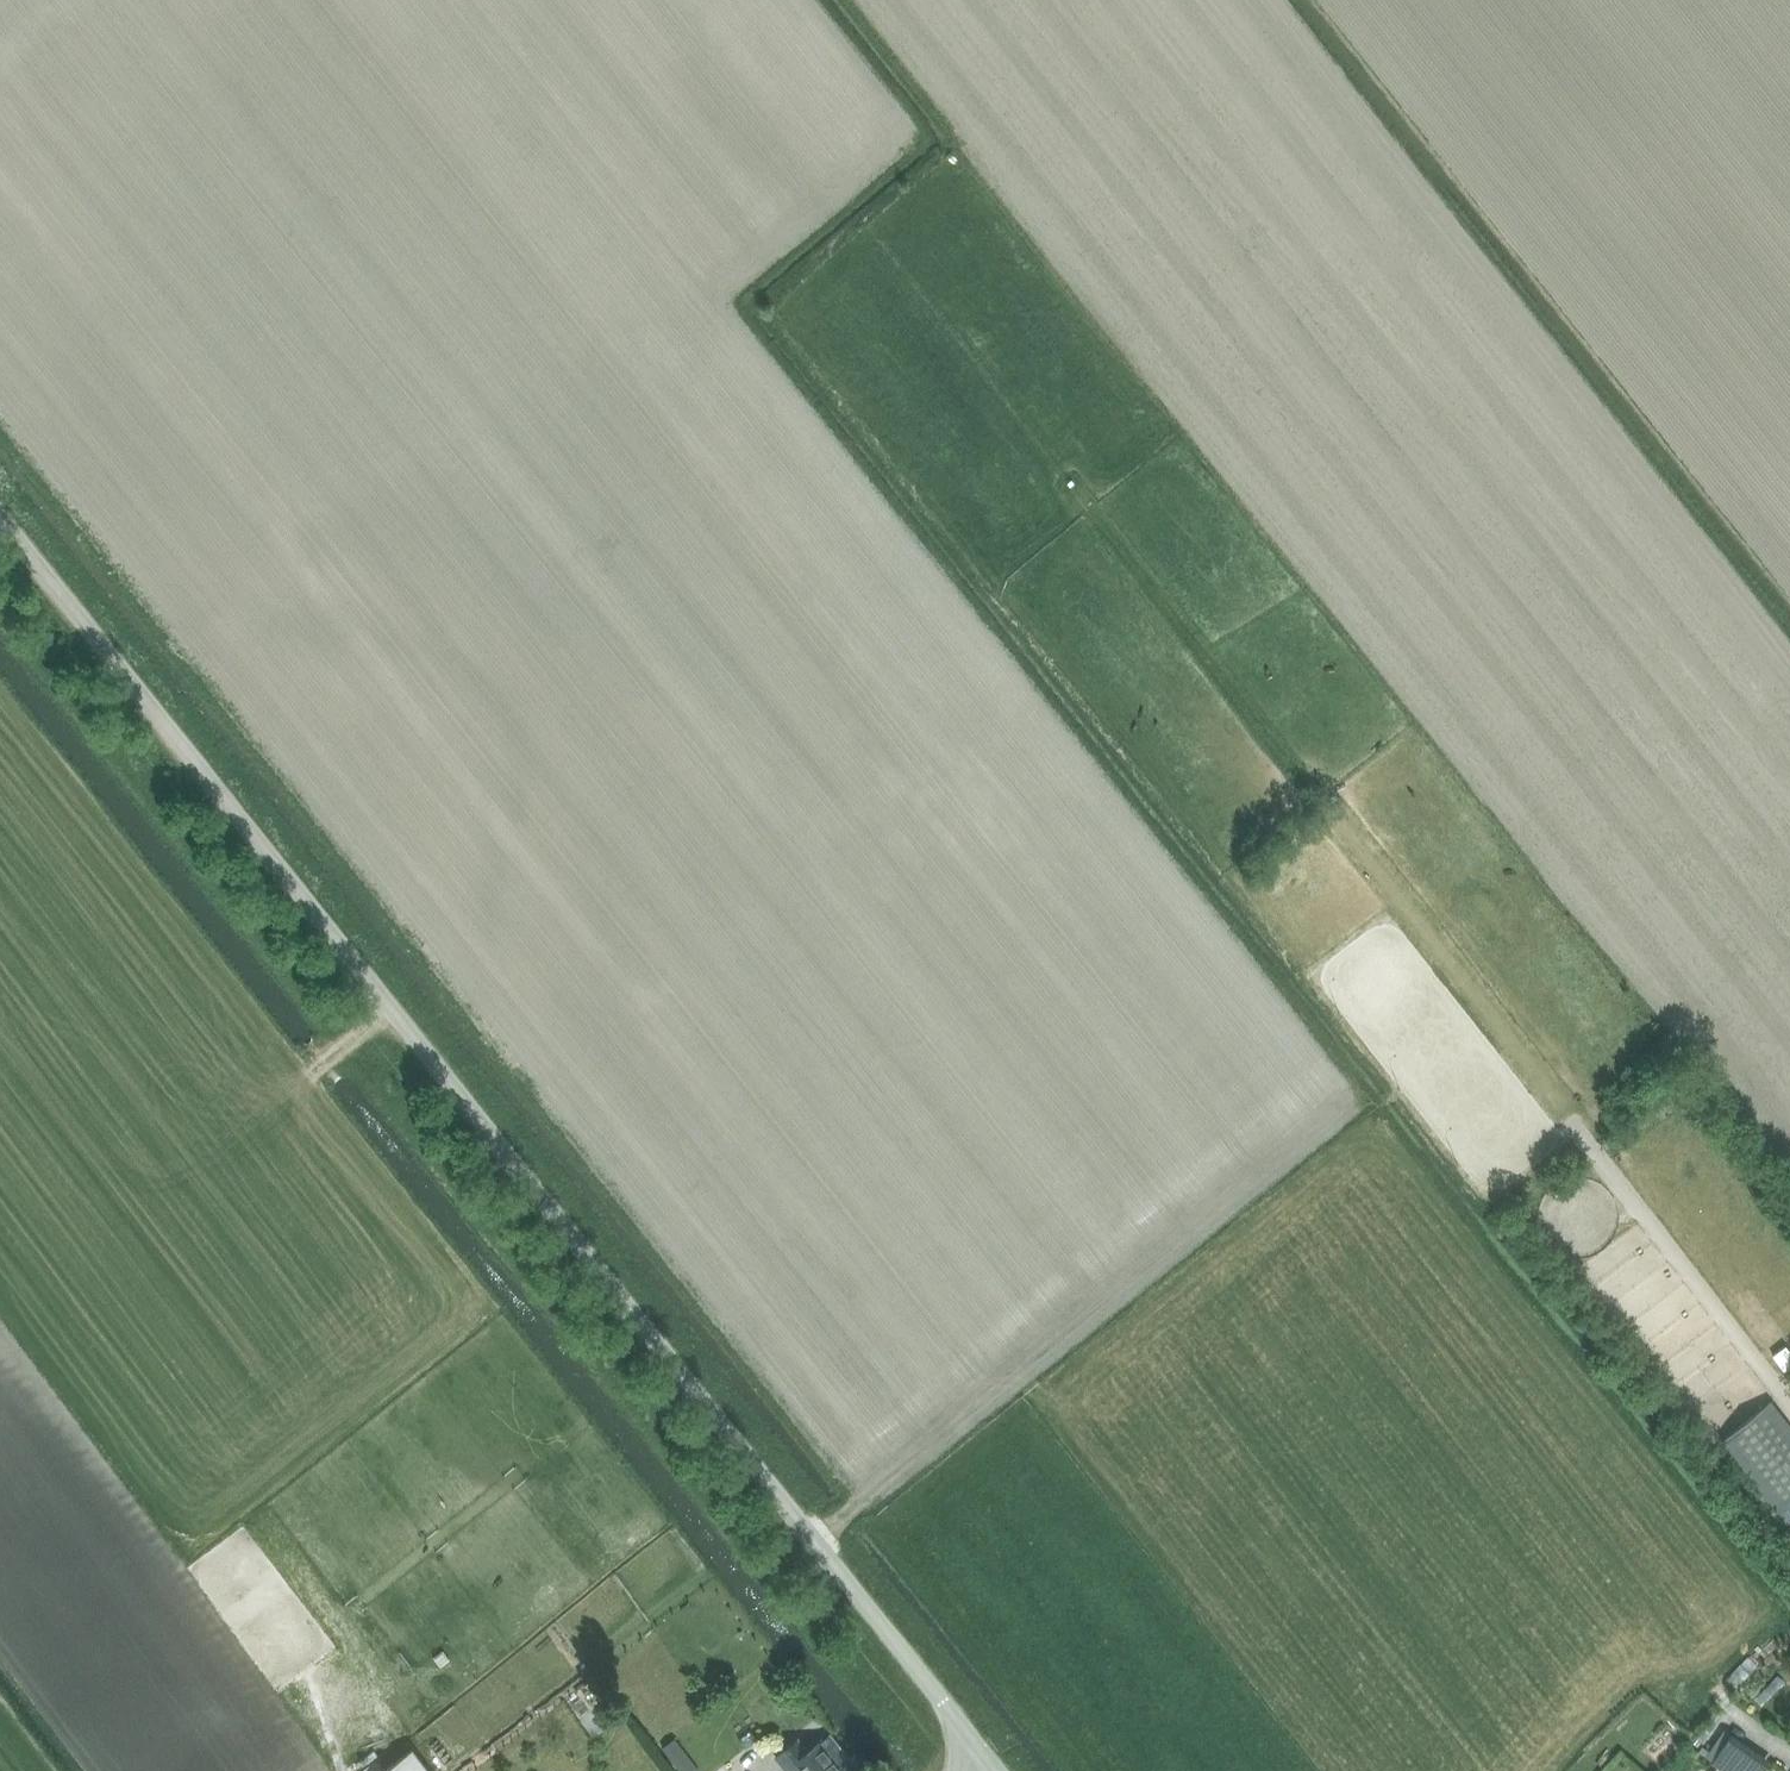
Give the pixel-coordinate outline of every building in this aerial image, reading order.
[(1771,1401),(1723,1440),(1789,1526),(1789,1424),(1771,1401)] [(674,1738),(661,1748),(670,1759),(682,1750),(674,1738)] [(775,1757),(786,1770),(847,1770),(820,1738),(807,1749),(798,1739),(775,1757)] [(1768,1767),(1729,1742),(1713,1764),(1723,1770),(1766,1770),(1768,1767)] [(387,1770),(433,1770),(416,1749),(387,1770)]
